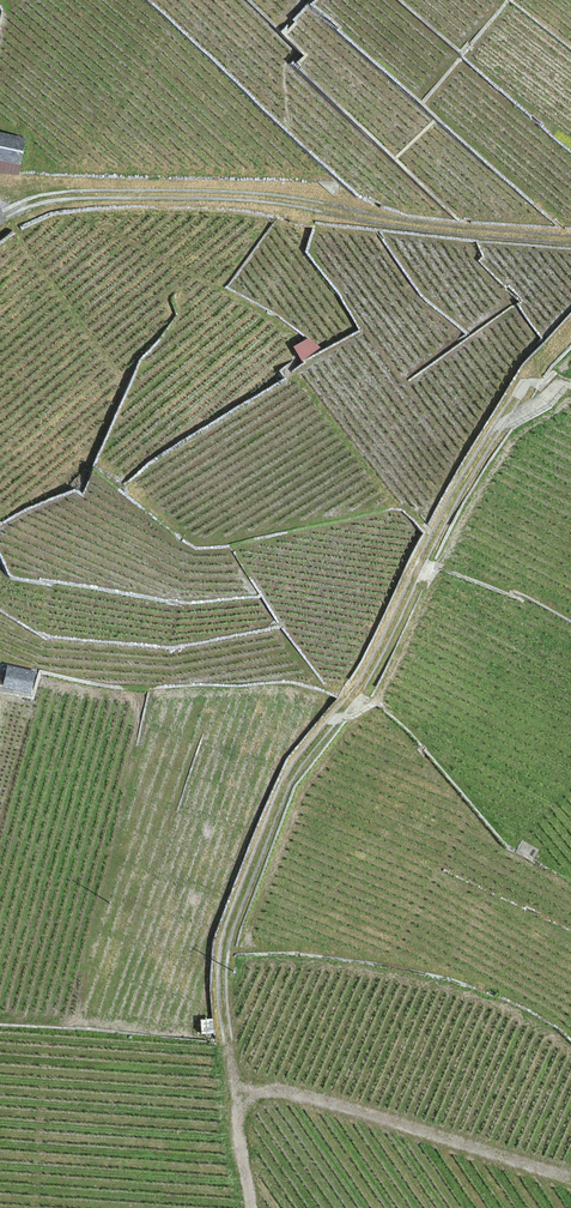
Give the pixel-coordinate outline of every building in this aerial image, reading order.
[(16,170),(22,139),(0,135),(0,169),(16,170)] [(317,348),(308,339),(297,347),(304,357),(317,348)] [(33,672),(9,667),(5,684),(29,689),(33,672)]
